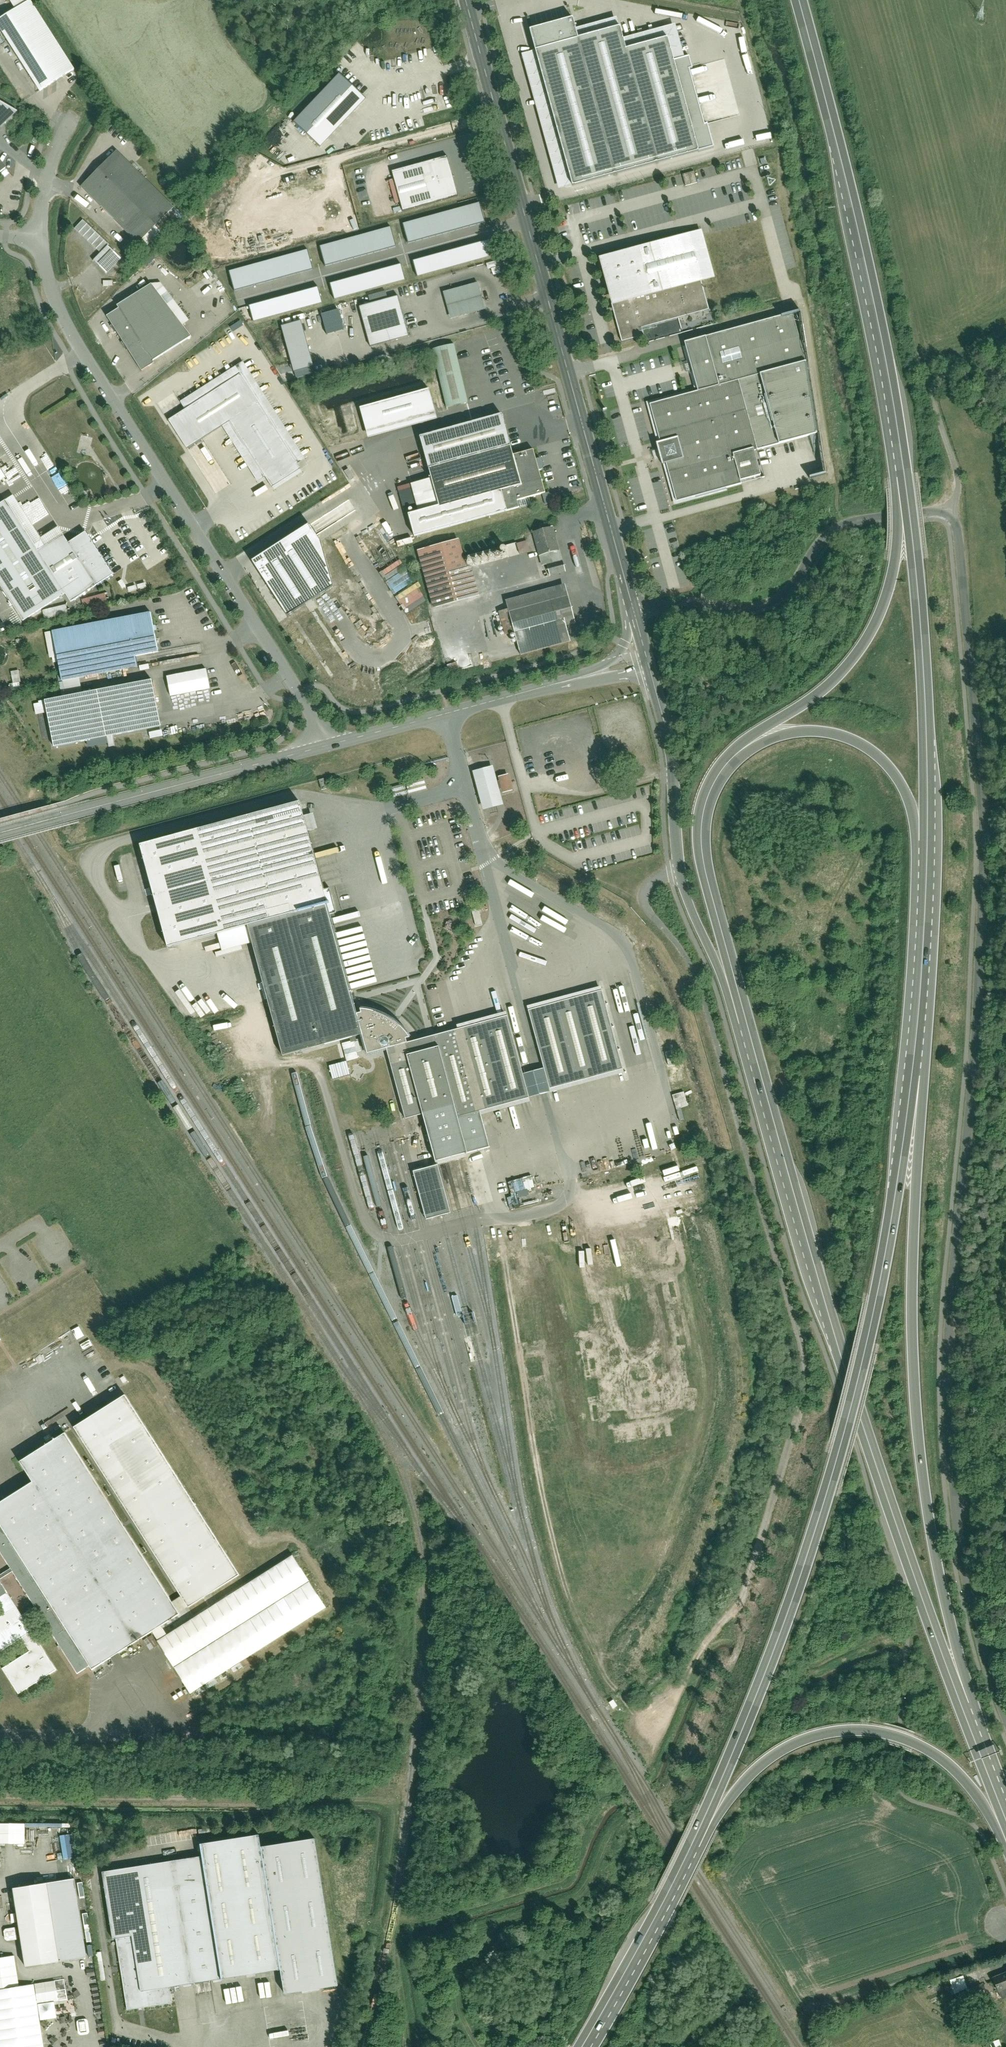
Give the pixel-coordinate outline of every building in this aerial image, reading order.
[(0,24),(41,92),(73,73),(29,0),(14,0),(13,0),(20,11),(0,24)] [(576,20),(532,32),(575,188),(716,149),(691,57),(677,61),(671,40),(630,51),(624,29),(582,40),(576,20)] [(365,98),(339,73),(294,120),(320,145),(365,98)] [(20,113),(0,102),(0,131),(20,113)] [(114,155),(80,190),(133,242),(167,207),(114,155)] [(447,156),(392,171),(403,211),(458,195),(447,156)] [(686,185),(697,182),(694,171),(683,175),(686,185)] [(485,220),(479,201),(403,223),(409,242),(485,220)] [(101,254),(94,261),(107,274),(123,259),(83,220),(75,228),(101,254)] [(394,246),(389,226),(320,245),(325,265),(394,246)] [(697,235),(603,259),(625,341),(643,336),(641,330),(707,312),(700,284),(709,282),(697,235)] [(494,255),(489,239),(413,260),(418,276),(494,255)] [(312,269),(307,250),(229,271),(234,290),(312,269)] [(406,279),(401,262),(330,283),(335,300),(406,279)] [(486,309),(479,282),(444,292),(451,318),(486,309)] [(120,311),(108,319),(141,371),(156,362),(154,358),(188,337),(153,283),(117,306),(120,311)] [(322,303),(318,287),(249,305),(254,321),(322,303)] [(371,301),(387,298),(386,292),(370,295),(371,301)] [(408,336),(397,297),(358,308),(370,347),(408,336)] [(327,335),(345,330),(340,309),(322,314),(327,335)] [(702,392),(647,407),(674,507),(762,483),(754,455),(813,438),(803,370),(787,320),(689,345),(702,392)] [(315,369),(304,324),(284,329),(295,374),(315,369)] [(467,403),(453,344),(432,349),(445,408),(467,403)] [(276,489),(303,472),(300,466),(307,462),(244,363),(182,403),(187,410),(169,422),(188,451),(223,428),(259,484),(268,478),(276,489)] [(501,415),(421,437),(432,477),(411,483),(419,512),(410,515),(415,535),(520,507),(518,500),(545,493),(533,450),(512,455),(501,415)] [(0,507),(0,583),(24,619),(62,594),(66,601),(112,571),(87,534),(70,545),(60,530),(40,543),(11,499),(0,507)] [(348,520),(358,515),(350,501),(340,506),(348,520)] [(308,523),(252,560),(287,615),(334,585),(320,541),(308,523)] [(551,527),(532,533),(543,566),(547,564),(549,570),(563,565),(551,527)] [(418,549),(433,607),(479,596),(471,566),(465,567),(458,539),(418,549)] [(520,554),(531,552),(528,541),(518,543),(520,554)] [(506,545),(508,557),(519,555),(518,543),(506,545)] [(418,585),(397,596),(405,613),(426,602),(418,585)] [(565,585),(507,601),(522,653),(571,640),(568,626),(576,624),(565,585)] [(85,609),(108,603),(105,593),(82,599),(85,609)] [(61,616),(59,607),(44,611),(45,619),(61,616)] [(500,611),(503,629),(509,628),(507,610),(500,611)] [(151,612),(52,632),(65,696),(44,700),(54,748),(160,726),(151,681),(83,694),(79,676),(134,664),(132,652),(158,647),(151,612)] [(167,675),(170,696),(210,690),(207,670),(167,675)] [(11,671),(12,690),(21,689),(20,671),(11,671)] [(483,810),(502,805),(493,766),(473,771),(483,810)] [(509,774),(499,777),(503,793),(513,790),(509,774)] [(168,947),(248,926),(281,1054),(289,1052),(361,1033),(367,1054),(388,1049),(407,1121),(415,1118),(426,1115),(440,1167),(448,1165),(460,1161),(492,1152),(481,1114),(528,1100),(509,1019),(411,1046),(410,1043),(413,1042),(408,1035),(403,1030),(399,1026),(394,1022),(389,1019),(382,1016),(374,1014),(364,1012),(356,1014),(300,802),(141,844),(168,947)] [(604,996),(532,1015),(554,1093),(625,1074),(604,996)] [(359,1058),(356,1041),(343,1043),(346,1060),(359,1058)] [(677,1109),(689,1106),(685,1091),(673,1094),(677,1109)] [(437,1166),(415,1172),(428,1217),(450,1211),(437,1166)] [(1,1669),(17,1694),(57,1669),(25,1618),(38,1610),(78,1672),(90,1665),(93,1669),(239,1575),(123,1394),(20,1460),(33,1480),(0,1501),(0,1553),(9,1567),(0,1573),(0,1603),(6,1613),(0,1616),(0,1652),(20,1640),(28,1652),(1,1669)] [(294,1556),(155,1644),(189,1697),(328,1609),(294,1556)] [(622,1707),(616,1699),(612,1701),(617,1710),(622,1707)] [(26,1844),(26,1822),(0,1822),(0,1844),(26,1844)] [(73,1858),(71,1834),(62,1835),(63,1859),(73,1858)] [(111,1940),(115,1940),(126,2011),(173,2003),(170,1987),(281,1970),(285,1995),(341,1986),(318,1841),(262,1850),(260,1837),(202,1846),(204,1857),(100,1873),(111,1940)] [(76,1884),(16,1893),(28,1969),(88,1960),(76,1884)] [(994,1973),(1001,1990),(1005,1988),(1005,1968),(994,1973)] [(959,1988),(967,1986),(964,1975),(956,1978),(959,1988)] [(0,1990),(0,2046),(45,2046),(38,2005),(58,2001),(55,1981),(0,1990)] [(964,1987),(959,1988),(964,2007),(988,2001),(984,1984),(964,1989),(964,1987)]
